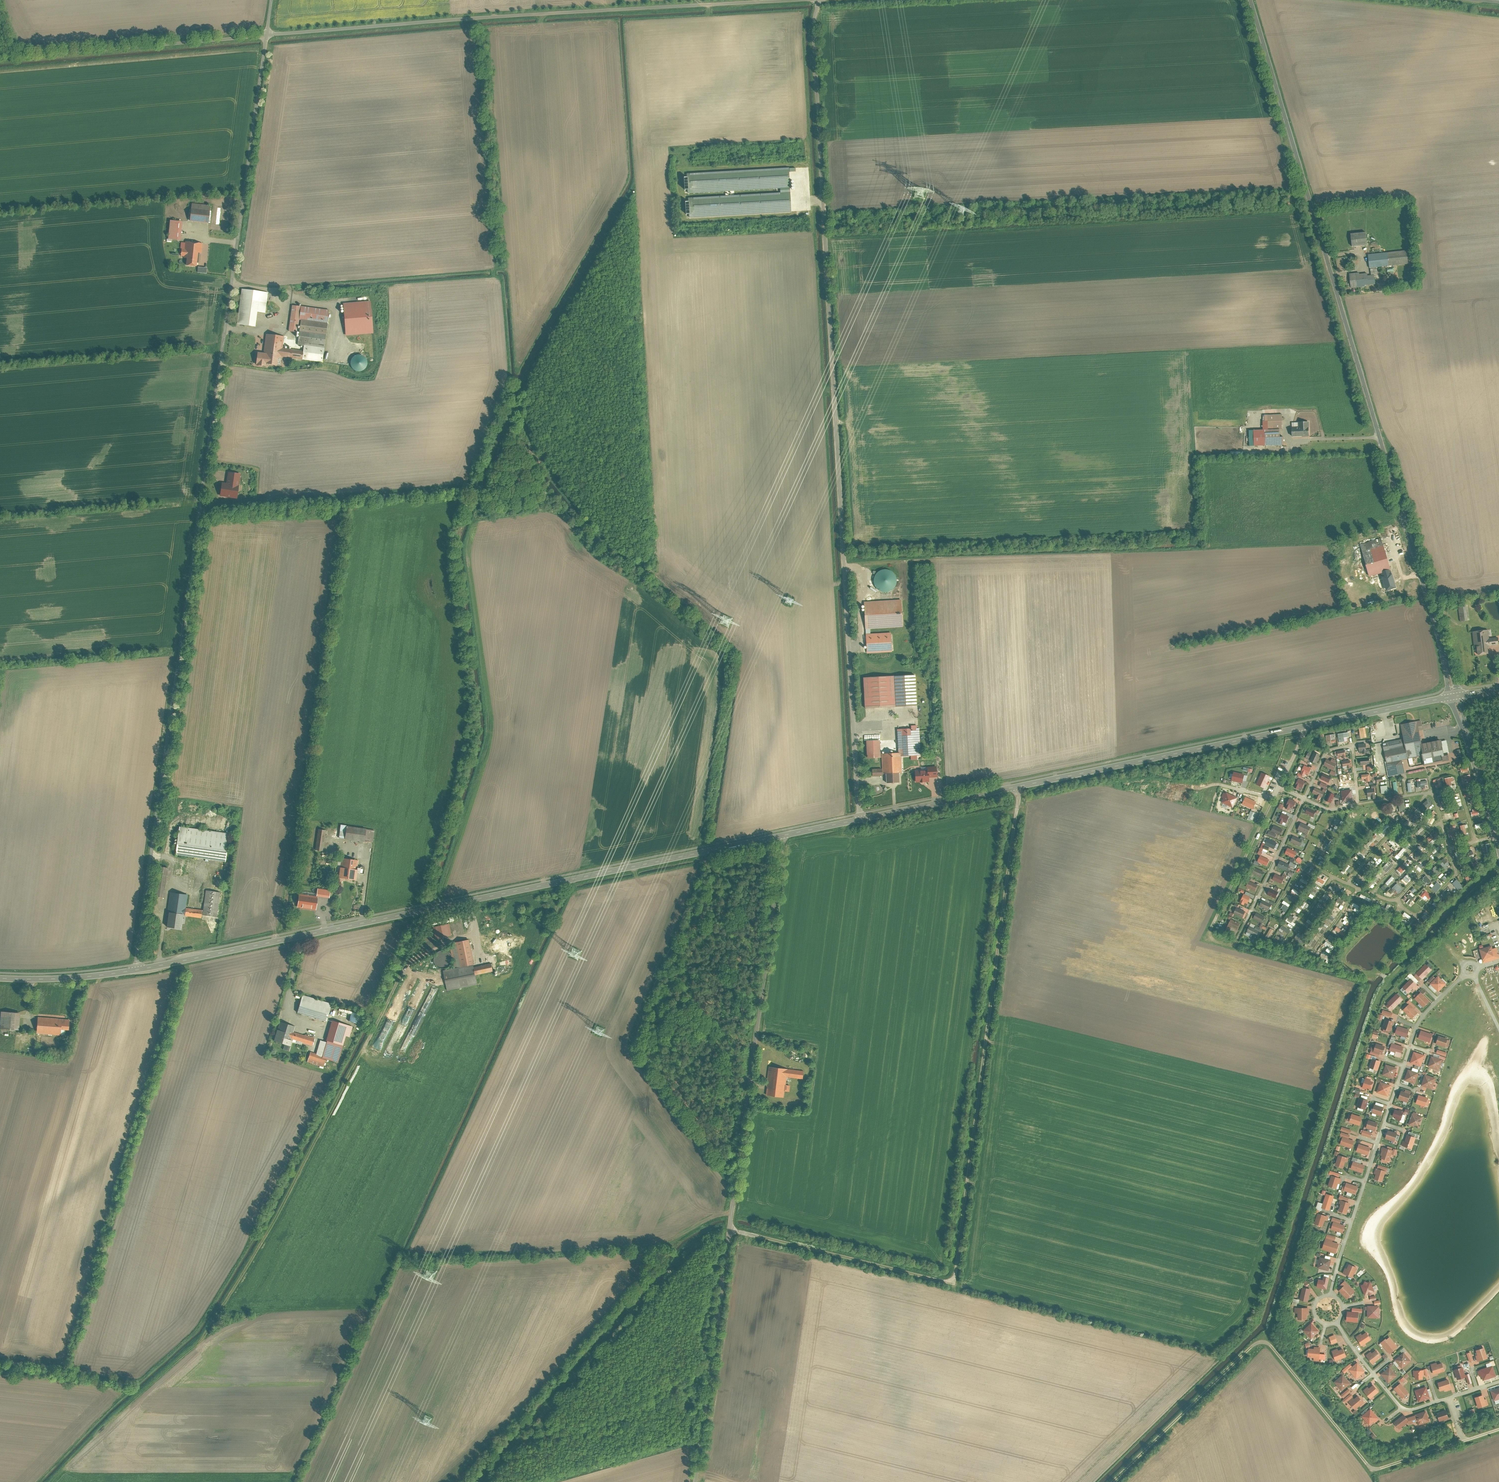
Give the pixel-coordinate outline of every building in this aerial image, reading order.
[(780,188),(790,188),(788,167),(686,173),(687,194),(780,188)] [(780,193),(688,198),(689,217),(791,212),(790,192),(780,193)] [(193,204),(191,221),(210,224),(212,206),(193,204)] [(172,220),(169,239),(181,241),(184,222),(172,220)] [(1350,235),(1351,247),(1366,246),(1365,233),(1350,235)] [(188,259),(188,265),(198,266),(200,253),(202,253),(204,244),(187,242),(186,249),(183,249),(182,258),(188,259)] [(1380,250),(1372,251),(1372,254),(1368,255),(1369,270),(1370,269),(1377,269),(1409,265),(1407,250),(1380,253),(1380,250)] [(1365,288),(1365,286),(1375,285),(1374,276),(1378,276),(1377,269),(1370,269),(1370,276),(1367,276),(1367,274),(1360,275),(1359,273),(1349,274),(1350,289),(1365,288)] [(269,293),(243,289),(238,324),(257,326),(259,312),(266,313),(269,293)] [(372,301),(344,303),(347,336),(375,334),(372,301)] [(259,351),(258,363),(261,363),(260,367),(267,368),(267,365),(279,367),(280,359),(304,362),(304,360),(324,362),(331,310),(293,305),(289,332),(297,333),(298,322),(299,322),(300,320),(303,320),(300,345),(306,345),(305,352),(283,349),(285,337),(267,335),(265,352),(259,351)] [(359,372),(362,372),(364,371),(367,370),(368,367),(369,364),(369,361),(368,358),(365,356),(363,355),(359,354),(356,355),(354,357),(352,359),(351,362),(351,365),(352,367),(354,370),(356,371),(359,372)] [(1251,429),(1252,445),(1285,445),(1285,436),(1282,436),(1282,429),(1284,429),(1284,414),(1266,414),(1266,421),(1270,421),(1270,429),(1251,429)] [(1294,422),(1294,436),(1311,435),(1311,422),(1294,422)] [(228,472),(226,484),(221,483),(219,497),(236,500),(240,474),(228,472)] [(1381,538),(1359,545),(1370,580),(1379,577),(1378,575),(1390,571),(1381,538)] [(892,591),(894,588),(896,584),(896,581),(895,577),(893,574),(890,572),(886,571),(882,571),(879,572),(876,575),(874,578),(873,582),(874,585),(875,588),(878,591),(881,593),(885,593),(888,593),(892,591)] [(1390,571),(1378,575),(1379,577),(1383,591),(1396,587),(1392,571),(1390,571)] [(901,600),(864,602),(865,630),(870,629),(903,627),(901,600)] [(1464,604),(1457,605),(1460,621),(1467,620),(1464,604)] [(891,633),(870,634),(870,629),(865,630),(867,654),(892,653),(891,633)] [(1489,630),(1472,632),(1474,650),(1478,650),(1479,655),(1488,653),(1487,646),(1498,645),(1497,636),(1490,637),(1489,630)] [(916,675),(863,678),(865,709),(918,706),(916,675)] [(1423,726),(1422,720),(1401,725),(1404,738),(1409,759),(1422,755),(1420,745),(1423,744),(1419,727),(1423,726)] [(920,728),(897,730),(898,753),(901,753),(902,758),(921,756),(920,728)] [(1365,728),(1359,729),(1361,739),(1367,738),(1365,728)] [(1348,733),(1338,735),(1339,743),(1344,742),(1344,739),(1349,738),(1348,733)] [(1334,734),(1325,736),(1327,744),(1336,743),(1334,734)] [(1387,746),(1383,747),(1386,764),(1402,760),(1409,759),(1404,738),(1386,742),(1387,746)] [(1444,756),(1441,741),(1423,744),(1420,745),(1422,755),(1424,765),(1449,760),(1448,755),(1444,756)] [(880,742),(866,742),(867,760),(881,759),(880,742)] [(1366,744),(1358,744),(1359,752),(1362,752),(1362,754),(1366,754),(1366,744)] [(1345,750),(1337,751),(1338,757),(1342,757),(1342,758),(1346,758),(1345,750)] [(898,753),(881,754),(882,774),(886,774),(887,785),(899,784),(899,775),(903,774),(902,758),(901,753),(898,753)] [(1316,764),(1320,755),(1314,753),(1310,761),(1316,764)] [(1331,762),(1326,760),(1323,766),(1333,771),(1336,764),(1335,763),(1336,761),(1332,759),(1331,762)] [(1402,760),(1386,764),(1389,777),(1405,773),(1402,760)] [(1350,761),(1342,762),(1343,767),(1347,766),(1347,769),(1351,769),(1350,761)] [(1311,769),(1304,766),(1300,775),(1304,776),(1305,774),(1308,775),(1311,769)] [(927,771),(915,771),(915,784),(929,783),(929,779),(937,778),(937,767),(927,768),(927,771)] [(1244,775),(1234,772),(1232,781),(1242,783),(1244,775)] [(1269,777),(1262,773),(1256,784),(1264,788),(1269,777)] [(1331,777),(1323,773),(1320,779),(1328,783),(1331,777)] [(1470,774),(1461,777),(1463,786),(1466,785),(1467,789),(1470,788),(1469,786),(1473,785),(1470,774)] [(1343,775),(1339,775),(1341,786),(1351,785),(1350,775),(1343,775)] [(1453,777),(1445,779),(1447,790),(1453,789),(1451,782),(1454,782),(1453,777)] [(1439,791),(1443,790),(1440,778),(1433,780),(1435,788),(1438,788),(1439,791)] [(1305,782),(1298,779),(1294,788),(1300,791),(1305,782)] [(1425,788),(1425,785),(1428,785),(1427,781),(1421,781),(1420,780),(1415,780),(1416,791),(1421,790),(1421,788),(1425,788)] [(1327,785),(1321,782),(1319,786),(1323,788),(1322,791),(1324,792),(1327,785)] [(1322,791),(1314,788),(1312,793),(1317,795),(1315,799),(1319,801),(1320,797),(1322,798),(1324,792),(1322,791)] [(1376,798),(1374,789),(1367,790),(1369,799),(1376,798)] [(1351,790),(1342,791),(1343,801),(1352,800),(1351,790)] [(1226,794),(1223,793),(1221,798),(1223,799),(1222,802),(1233,808),(1237,799),(1226,793),(1226,794)] [(1334,796),(1329,794),(1325,801),(1330,803),(1334,796)] [(1256,802),(1245,797),(1242,805),(1253,810),(1256,802)] [(1439,798),(1440,805),(1444,805),(1444,808),(1448,807),(1447,802),(1449,802),(1448,797),(1439,798)] [(1296,802),(1289,799),(1285,808),(1289,810),(1290,807),(1293,809),(1296,802)] [(1315,812),(1307,808),(1305,814),(1313,817),(1315,812)] [(1251,811),(1248,818),(1253,820),(1257,814),(1251,811)] [(1289,817),(1281,813),(1277,823),(1281,825),(1283,822),(1286,823),(1289,817)] [(1431,825),(1434,820),(1431,819),(1433,816),(1430,815),(1425,823),(1428,824),(1429,823),(1431,825)] [(1310,827),(1301,823),(1298,830),(1307,834),(1310,827)] [(1379,832),(1383,836),(1387,832),(1385,830),(1390,826),(1387,824),(1379,832)] [(341,826),(340,838),(373,843),(375,831),(341,826)] [(1281,829),(1273,826),(1271,831),(1278,834),(1281,829)] [(229,834),(179,827),(174,856),(225,863),(229,834)] [(1415,833),(1420,838),(1426,832),(1422,827),(1415,833)] [(319,829),(316,850),(324,851),(327,830),(319,829)] [(1448,834),(1449,838),(1452,837),(1453,840),(1458,839),(1456,832),(1448,834)] [(1372,848),(1378,842),(1382,838),(1377,833),(1367,844),(1372,848)] [(1430,842),(1432,844),(1441,839),(1437,833),(1433,835),(1435,838),(1430,842)] [(1302,840),(1295,837),(1292,843),(1300,846),(1302,840)] [(1265,838),(1258,854),(1261,856),(1262,852),(1267,854),(1269,847),(1277,850),(1279,843),(1265,838)] [(1330,851),(1333,843),(1327,841),(1325,849),(1330,851)] [(1296,852),(1289,849),(1286,855),(1294,858),(1296,852)] [(1460,851),(1454,853),(1457,860),(1463,858),(1460,851)] [(1268,859),(1260,856),(1258,861),(1265,865),(1268,859)] [(1318,858),(1316,864),(1322,866),(1325,859),(1322,858),(1321,860),(1318,858)] [(1445,869),(1450,864),(1444,858),(1439,863),(1445,869)] [(355,870),(356,861),(343,859),(342,869),(340,869),(339,879),(356,881),(357,871),(355,870)] [(1419,871),(1427,864),(1424,861),(1416,868),(1419,871)] [(1481,861),(1475,868),(1476,870),(1483,863),(1481,861)] [(1289,865),(1282,862),(1279,868),(1286,871),(1289,865)] [(1382,869),(1386,873),(1392,866),(1388,862),(1382,869)] [(1372,873),(1376,868),(1369,863),(1365,868),(1372,873)] [(1348,864),(1341,872),(1344,874),(1350,867),(1348,864)] [(1436,866),(1431,871),(1437,877),(1442,873),(1436,866)] [(1262,871),(1255,868),(1252,874),(1259,877),(1262,871)] [(1364,873),(1362,876),(1360,875),(1355,880),(1360,884),(1367,876),(1364,873)] [(1403,879),(1407,883),(1412,879),(1407,874),(1403,879)] [(1284,879),(1277,875),(1274,880),(1282,884),(1284,879)] [(1323,885),(1327,878),(1324,877),(1323,880),(1317,876),(1315,880),(1323,885)] [(1376,876),(1368,885),(1371,887),(1378,878),(1376,876)] [(1422,879),(1428,885),(1431,881),(1426,876),(1422,879)] [(1256,885),(1249,881),(1246,886),(1253,890),(1256,885)] [(1431,889),(1436,893),(1442,886),(1437,882),(1431,889)] [(1392,888),(1398,894),(1403,889),(1397,883),(1392,888)] [(1336,894),(1338,890),(1330,886),(1328,889),(1336,894)] [(319,887),(318,895),(331,897),(332,889),(319,887)] [(1444,901),(1454,895),(1450,888),(1440,893),(1444,901)] [(1278,893),(1270,889),(1267,895),(1275,899),(1278,893)] [(1294,896),(1292,899),(1295,902),(1301,894),(1294,889),(1290,893),(1294,896)] [(1426,902),(1432,896),(1425,890),(1419,896),(1426,902)] [(169,913),(167,928),(183,930),(186,914),(217,918),(220,893),(207,891),(204,910),(186,907),(188,895),(170,892),(167,913),(169,913)] [(1409,900),(1406,903),(1409,905),(1416,897),(1411,892),(1407,897),(1409,900)] [(300,894),(297,908),(316,910),(318,896),(300,894)] [(1251,897),(1244,894),(1240,904),(1243,905),(1245,902),(1248,904),(1251,897)] [(1337,902),(1342,904),(1346,897),(1340,895),(1337,902)] [(1271,905),(1264,901),(1261,907),(1268,910),(1271,905)] [(1354,903),(1352,906),(1355,908),(1353,911),(1358,914),(1362,908),(1354,903)] [(1333,921),(1335,918),(1330,915),(1334,908),(1332,907),(1326,917),(1333,921)] [(1244,911),(1236,908),(1233,913),(1241,917),(1244,911)] [(1426,912),(1421,917),(1427,923),(1432,918),(1426,912)] [(1265,918),(1257,914),(1255,919),(1262,923),(1265,918)] [(1295,920),(1297,918),(1294,915),(1293,917),(1290,915),(1286,921),(1294,927),(1297,922),(1295,920)] [(1354,919),(1351,916),(1349,918),(1346,916),(1343,919),(1350,924),(1354,919)] [(1238,923),(1231,920),(1226,930),(1230,932),(1232,927),(1236,928),(1238,923)] [(1488,923),(1491,934),(1498,932),(1498,921),(1488,923)] [(433,926),(435,939),(451,936),(449,924),(433,926)] [(1289,934),(1291,931),(1282,925),(1279,930),(1282,932),(1283,931),(1289,934)] [(1259,931),(1250,926),(1247,933),(1256,937),(1259,931)] [(1344,936),(1346,933),(1336,927),(1334,930),(1344,936)] [(471,939),(450,943),(456,968),(444,970),(448,990),(479,984),(477,975),(514,967),(512,959),(510,959),(504,932),(483,936),(486,952),(494,950),(497,962),(475,967),(475,964),(476,964),(471,939)] [(1280,944),(1282,939),(1276,936),(1273,941),(1280,944)] [(1328,947),(1326,951),(1330,953),(1334,946),(1326,941),(1324,944),(1328,947)] [(1491,946),(1480,949),(1483,962),(1498,958),(1496,948),(1492,949),(1491,946)] [(1319,960),(1328,963),(1330,956),(1322,953),(1319,960)] [(1431,970),(1426,965),(1416,974),(1421,980),(1431,970)] [(1443,985),(1437,978),(1431,984),(1437,991),(1443,985)] [(1416,986),(1410,980),(1403,987),(1409,992),(1416,986)] [(1398,994),(1388,1005),(1394,1009),(1403,999),(1398,994)] [(1428,1002),(1420,994),(1415,999),(1423,1006),(1428,1002)] [(297,1014),(326,1023),(331,1005),(303,996),(297,1014)] [(1417,1013),(1409,1006),(1404,1011),(1411,1017),(1412,1018),(1417,1013)] [(1383,1010),(1381,1015),(1391,1017),(1397,1019),(1398,1015),(1393,1014),(1393,1013),(1383,1010)] [(2,1011),(0,1028),(19,1030),(20,1013),(2,1011)] [(348,1022),(358,1024),(361,1014),(351,1012),(348,1022)] [(39,1016),(38,1033),(62,1035),(63,1030),(71,1030),(72,1019),(39,1016)] [(1392,1022),(1385,1020),(1382,1031),(1389,1033),(1392,1022)] [(296,1026),(281,1022),(276,1040),(291,1044),(293,1038),(294,1032),(296,1026)] [(349,1026),(335,1022),(324,1057),(339,1061),(349,1026)] [(1408,1030),(1398,1027),(1396,1033),(1406,1037),(1408,1030)] [(1432,1034),(1422,1031),(1419,1038),(1430,1042),(1432,1034)] [(316,1037),(294,1032),(293,1038),(314,1044),(316,1037)] [(1447,1039),(1438,1036),(1436,1044),(1445,1047),(1447,1039)] [(1384,1046),(1375,1044),(1373,1052),(1382,1055),(1384,1046)] [(1403,1047),(1392,1044),(1390,1051),(1401,1054),(1403,1047)] [(312,1052),(309,1061),(324,1067),(327,1058),(324,1057),(312,1052)] [(1422,1056),(1414,1053),(1411,1061),(1419,1064),(1422,1056)] [(1441,1060),(1432,1058),(1430,1066),(1439,1068),(1441,1060)] [(1380,1062),(1372,1059),(1369,1070),(1373,1071),(1374,1069),(1377,1070),(1380,1062)] [(804,1070),(768,1066),(766,1086),(767,1087),(766,1095),(783,1097),(784,1091),(789,1092),(790,1085),(785,1085),(786,1077),(803,1079),(804,1070)] [(1395,1069),(1386,1066),(1384,1075),(1393,1077),(1395,1069)] [(1416,1075),(1407,1073),(1405,1081),(1414,1083),(1416,1075)] [(1433,1079),(1425,1077),(1423,1085),(1431,1087),(1433,1079)] [(1373,1083),(1364,1080),(1362,1089),(1371,1091),(1373,1083)] [(1389,1085),(1380,1083),(1378,1092),(1387,1094),(1389,1085)] [(1409,1094),(1401,1092),(1399,1100),(1408,1102),(1409,1094)] [(1428,1098),(1419,1096),(1417,1104),(1426,1106),(1428,1098)] [(1367,1102),(1359,1099),(1356,1108),(1364,1110),(1367,1102)] [(1382,1108),(1373,1106),(1371,1114),(1380,1116),(1382,1108)] [(1403,1112),(1394,1111),(1392,1119),(1401,1121),(1403,1112)] [(1361,1117),(1353,1114),(1350,1122),(1359,1125),(1361,1117)] [(1419,1117),(1411,1115),(1409,1124),(1418,1126),(1419,1117)] [(1377,1123),(1369,1121),(1367,1129),(1375,1131),(1377,1123)] [(1396,1134),(1388,1131),(1385,1139),(1394,1142),(1396,1134)] [(1405,1144),(1412,1147),(1415,1138),(1407,1136),(1405,1144)] [(1352,1141),(1344,1138),(1342,1144),(1350,1147),(1352,1141)] [(1369,1148),(1359,1145),(1357,1151),(1367,1154),(1369,1148)] [(1391,1151),(1384,1149),(1382,1157),(1389,1159),(1391,1151)] [(1346,1159),(1338,1156),(1335,1165),(1344,1167),(1346,1159)] [(1363,1166),(1354,1163),(1352,1169),(1361,1172),(1363,1166)] [(1385,1172),(1376,1169),(1375,1171),(1377,1172),(1375,1178),(1382,1180),(1385,1172)] [(1340,1179),(1331,1176),(1329,1185),(1337,1187),(1340,1179)] [(1356,1187),(1348,1184),(1345,1192),(1354,1195),(1356,1187)] [(1333,1197),(1327,1195),(1323,1208),(1329,1210),(1333,1197)] [(1349,1204),(1340,1202),(1338,1210),(1347,1212),(1349,1204)] [(1327,1217),(1318,1214),(1316,1223),(1323,1224),(1324,1220),(1326,1220),(1327,1217)] [(1343,1226),(1333,1223),(1332,1229),(1341,1233),(1343,1226)] [(1336,1245),(1327,1243),(1325,1251),(1334,1253),(1336,1245)] [(1329,1262),(1321,1259),(1318,1268),(1327,1270),(1329,1262)] [(1348,1266),(1344,1274),(1351,1278),(1355,1270),(1348,1266)] [(1328,1280),(1319,1278),(1317,1287),(1326,1289),(1328,1280)] [(1347,1283),(1339,1291),(1346,1299),(1354,1291),(1347,1283)] [(1371,1283),(1362,1285),(1365,1294),(1373,1291),(1371,1283)] [(1311,1289),(1302,1288),(1300,1300),(1308,1302),(1311,1289)] [(1379,1308),(1369,1307),(1368,1317),(1378,1317),(1379,1308)] [(1306,1309),(1297,1309),(1298,1318),(1307,1317),(1306,1309)] [(1358,1313),(1349,1313),(1348,1321),(1357,1322),(1358,1313)] [(1310,1326),(1304,1332),(1310,1338),(1316,1331),(1310,1326)] [(1365,1333),(1357,1338),(1362,1345),(1370,1341),(1365,1333)] [(1336,1334),(1328,1336),(1331,1344),(1338,1342),(1336,1334)] [(1389,1339),(1382,1344),(1390,1353),(1397,1348),(1389,1339)] [(1320,1361),(1321,1348),(1314,1347),(1314,1349),(1308,1349),(1307,1360),(1320,1361)] [(1484,1348),(1476,1351),(1479,1361),(1487,1359),(1484,1348)] [(1338,1350),(1332,1351),(1335,1361),(1345,1357),(1343,1349),(1338,1351),(1338,1350)] [(1374,1352),(1367,1357),(1372,1364),(1379,1358),(1374,1352)] [(1401,1356),(1395,1362),(1401,1369),(1408,1362),(1401,1356)] [(1441,1363),(1431,1366),(1433,1374),(1444,1371),(1441,1363)] [(1358,1364),(1350,1370),(1356,1377),(1363,1371),(1358,1364)] [(1491,1367),(1480,1370),(1484,1380),(1494,1377),(1491,1367)] [(1463,1368),(1454,1370),(1457,1380),(1465,1377),(1463,1368)] [(1389,1370),(1383,1376),(1389,1383),(1395,1376),(1389,1370)] [(1423,1370),(1414,1371),(1415,1380),(1424,1379),(1423,1370)] [(1343,1377),(1336,1382),(1341,1389),(1348,1384),(1343,1377)] [(1448,1380),(1439,1383),(1442,1391),(1450,1389),(1448,1380)] [(1351,1392),(1356,1388),(1353,1383),(1348,1387),(1351,1392)] [(1400,1383),(1393,1388),(1402,1399),(1408,1394),(1400,1383)] [(1372,1386),(1365,1392),(1371,1398),(1378,1393),(1372,1386)] [(1343,1398),(1351,1392),(1348,1388),(1340,1395),(1343,1398)] [(1426,1388),(1416,1391),(1419,1401),(1429,1398),(1426,1388)] [(1353,1399),(1349,1402),(1355,1409),(1362,1403),(1357,1398),(1354,1400),(1353,1399)] [(1484,1398),(1476,1400),(1478,1408),(1487,1406),(1484,1398)] [(1371,1411),(1364,1417),(1370,1424),(1377,1418),(1371,1411)] [(1445,1411),(1436,1414),(1439,1422),(1447,1419),(1445,1411)] [(1425,1413),(1416,1416),(1418,1424),(1427,1422),(1425,1413)] [(1402,1417),(1394,1422),(1399,1430),(1407,1424),(1402,1417)]
